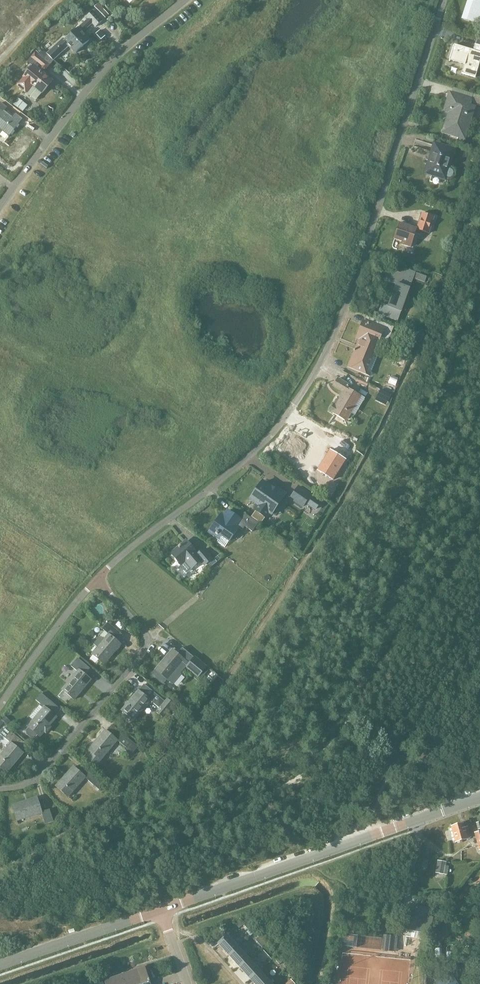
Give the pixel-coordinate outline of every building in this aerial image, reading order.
[(469,21),(478,23),(479,17),(479,0),(469,0),(465,13),(471,15),(469,21)] [(97,3),(94,7),(105,18),(108,15),(103,10),(104,10),(97,3)] [(46,54),(45,55),(53,61),(55,59),(69,46),(76,54),(89,41),(82,33),(92,24),(95,27),(102,21),(92,10),(85,17),(87,19),(78,27),(64,39),(63,38),(46,54)] [(475,44),(473,50),(454,45),(450,59),(464,64),(462,73),(475,78),(479,61),(479,46),(475,44)] [(18,84),(17,85),(26,92),(32,85),(42,93),(51,82),(44,75),(46,73),(44,72),(53,61),(45,55),(43,57),(36,50),(28,60),(33,64),(22,78),(17,84),(18,84)] [(458,138),(457,142),(463,144),(464,140),(465,141),(476,107),(470,105),(471,103),(479,106),(479,96),(473,94),(471,100),(449,93),(444,111),(449,113),(443,133),(458,138)] [(22,120),(15,115),(12,119),(4,112),(7,108),(0,103),(0,104),(0,129),(9,136),(22,120)] [(434,144),(425,173),(444,179),(445,176),(448,177),(450,177),(452,176),(453,173),(452,171),(451,170),(448,169),(453,150),(434,144)] [(399,223),(394,239),(402,242),(401,244),(410,247),(415,233),(420,235),(421,231),(428,233),(434,217),(421,213),(416,229),(399,223)] [(397,321),(413,279),(410,278),(388,269),(384,280),(397,285),(389,307),(381,305),(378,314),(397,321)] [(410,278),(413,279),(424,283),(426,277),(412,272),(410,278)] [(363,322),(358,334),(362,335),(356,351),(355,350),(348,367),(370,377),(383,344),(386,346),(394,327),(367,317),(365,322),(363,322)] [(333,412),(333,413),(346,421),(360,396),(348,389),(349,386),(337,379),(333,386),(344,392),(336,406),(333,405),(330,410),(333,412)] [(378,394),(388,400),(391,395),(380,390),(378,394)] [(330,450),(317,470),(332,480),(345,460),(330,450)] [(259,505),(251,516),(260,523),(265,517),(269,512),(271,513),(279,502),(282,504),(288,496),(278,489),(276,492),(262,482),(259,486),(258,485),(252,494),(253,495),(250,499),(259,505)] [(310,495),(298,487),(290,499),(302,507),(310,495)] [(217,520),(210,530),(216,533),(215,534),(217,536),(218,535),(220,537),(217,542),(224,547),(238,528),(242,531),(244,527),(252,532),(258,524),(244,514),(240,520),(228,511),(220,522),(217,520)] [(179,548),(173,553),(179,561),(178,562),(187,572),(194,566),(201,561),(205,565),(206,564),(207,566),(206,567),(208,569),(217,562),(214,559),(212,561),(203,550),(197,555),(194,553),(195,552),(186,541),(180,547),(180,546),(178,547),(179,548)] [(104,631),(93,644),(97,647),(91,654),(103,664),(120,644),(118,642),(123,636),(107,622),(101,628),(104,631)] [(172,650),(155,670),(172,684),(181,673),(176,669),(183,660),(188,664),(185,667),(197,677),(206,667),(194,657),(192,659),(190,658),(192,656),(182,648),(177,654),(172,650)] [(74,700),(90,680),(84,675),(89,669),(77,658),(70,666),(77,672),(62,690),(74,700)] [(167,699),(165,702),(144,685),(122,711),(134,721),(150,701),(159,708),(155,712),(163,718),(174,705),(167,699)] [(42,708),(27,726),(29,729),(27,732),(27,735),(31,739),(35,738),(37,735),(39,737),(56,717),(56,716),(61,710),(41,694),(35,700),(40,705),(39,706),(42,708)] [(176,697),(173,701),(179,706),(183,702),(176,697)] [(5,716),(2,720),(7,724),(10,720),(5,716)] [(112,725),(107,731),(106,731),(105,730),(88,750),(92,753),(87,759),(96,767),(117,741),(126,748),(124,750),(131,755),(138,747),(112,725)] [(0,754),(0,768),(6,773),(23,753),(21,752),(27,745),(5,727),(0,733),(0,734),(10,743),(0,754)] [(100,779),(85,766),(79,772),(74,767),(56,787),(68,798),(86,778),(99,791),(105,784),(100,779)] [(49,809),(42,811),(41,812),(37,798),(12,806),(17,822),(42,814),(45,824),(53,822),(49,809)] [(470,838),(467,826),(465,827),(464,823),(451,827),(455,843),(468,839),(468,838),(470,838)] [(448,866),(446,865),(446,862),(437,861),(435,873),(447,875),(448,866)] [(430,933),(433,917),(428,916),(430,909),(413,905),(408,929),(425,933),(425,932),(430,933)] [(238,928),(243,926),(246,924),(243,920),(236,925),(238,928)] [(218,943),(229,955),(238,947),(227,935),(218,943)] [(397,936),(384,935),(382,950),(395,951),(397,936)] [(259,937),(255,941),(261,947),(264,944),(259,937)] [(238,947),(229,955),(239,966),(248,959),(238,947)] [(278,955),(274,959),(279,965),(283,961),(278,955)] [(259,970),(248,959),(239,966),(250,978),(259,970)] [(145,967),(121,975),(124,983),(151,983),(145,967)] [(250,978),(255,983),(267,983),(269,982),(259,970),(250,978)] [(442,982),(444,983),(460,983),(451,974),(442,982)] [(121,975),(105,981),(106,983),(124,983),(121,975)]
